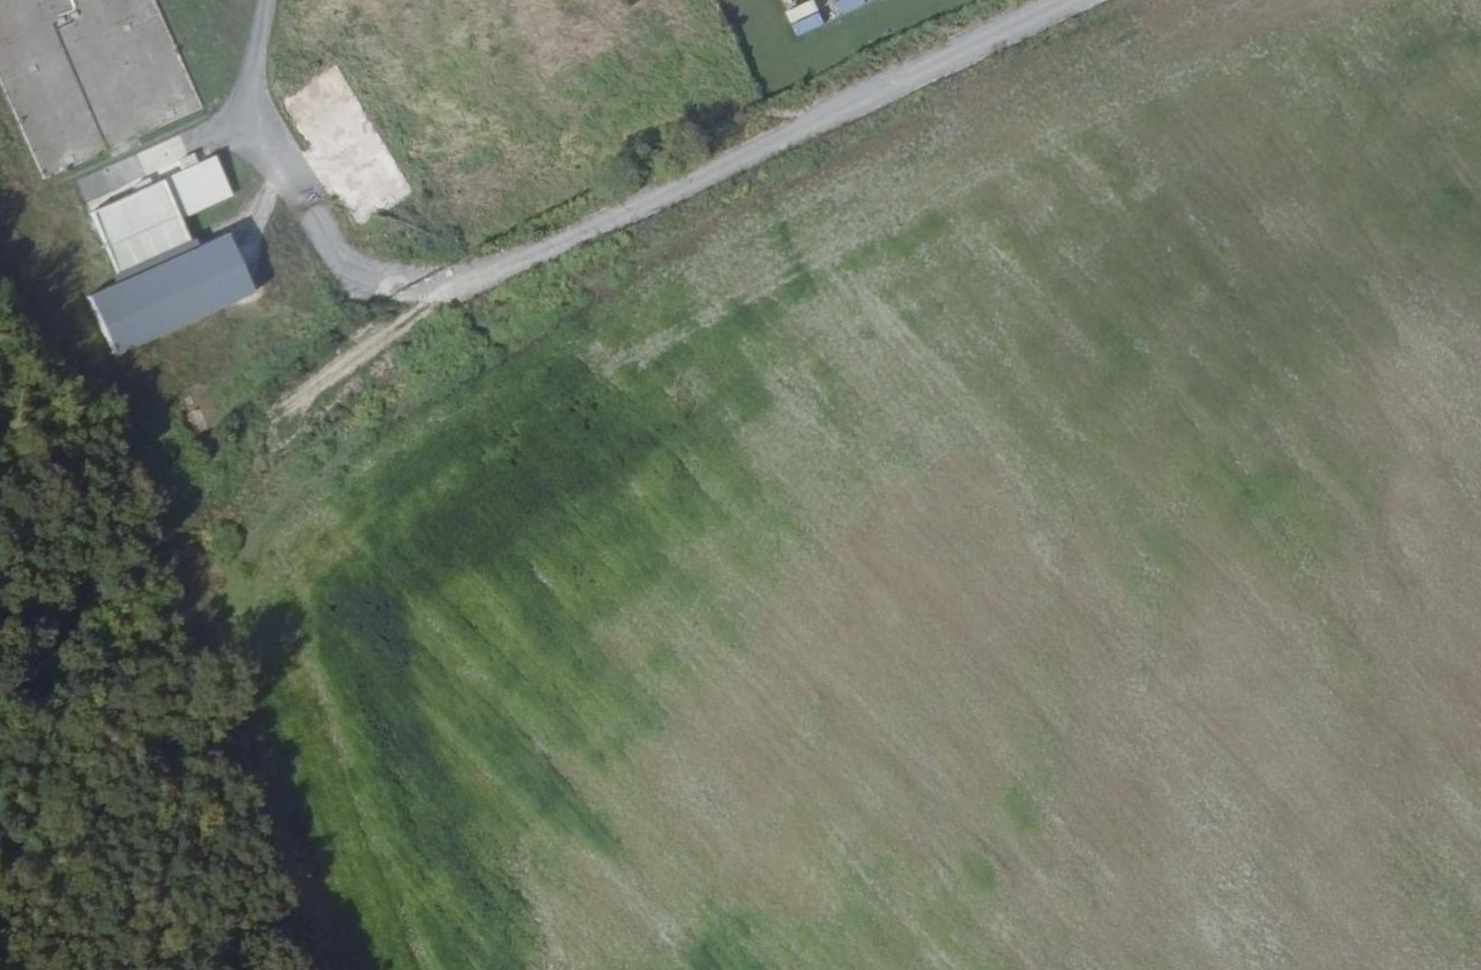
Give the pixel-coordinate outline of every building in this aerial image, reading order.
[(39,183),(196,111),(146,0),(0,0),(0,97),(39,183)] [(864,5),(862,0),(837,0),(823,6),(821,0),(810,0),(798,5),(807,28),(864,5)] [(349,64),(292,96),(366,225),(422,193),(349,64)] [(177,174),(190,168),(186,159),(172,165),(177,174)] [(207,160),(190,168),(177,174),(159,182),(177,222),(225,199),(207,160)]
